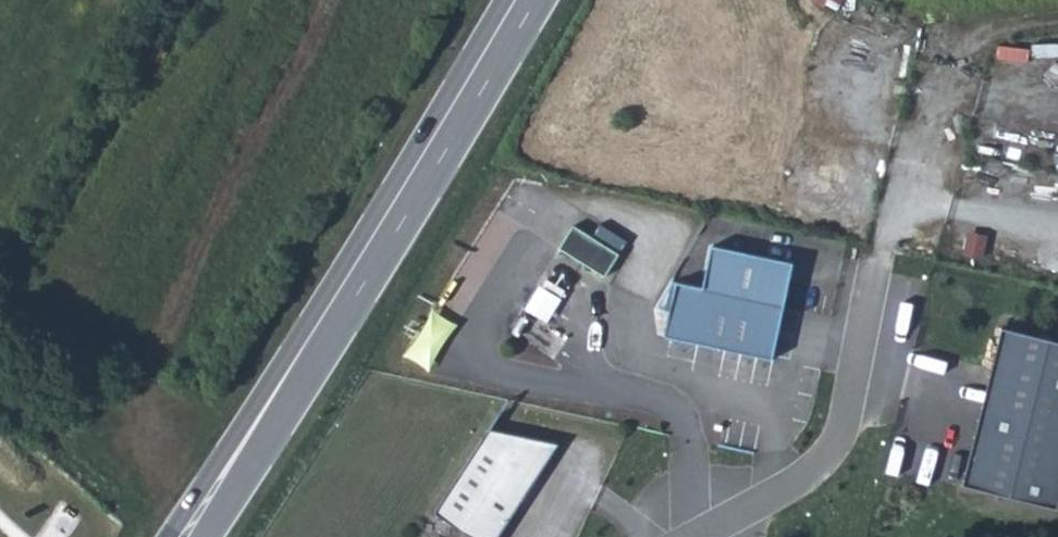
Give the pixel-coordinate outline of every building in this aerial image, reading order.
[(840,11),(846,0),(820,0),(840,11)] [(576,224),(562,247),(608,275),(623,253),(576,224)] [(793,263),(712,247),(704,288),(674,282),(659,307),(670,314),(665,337),(773,358),(793,263)] [(548,281),(544,288),(563,299),(567,292),(548,281)] [(542,287),(528,308),(550,322),(564,300),(563,299),(544,288),(542,287)] [(413,355),(435,367),(459,322),(437,310),(413,355)] [(988,512),(1057,529),(1057,361),(1026,354),(988,512)] [(492,434),(441,521),(469,536),(509,536),(560,449),(492,434)]
